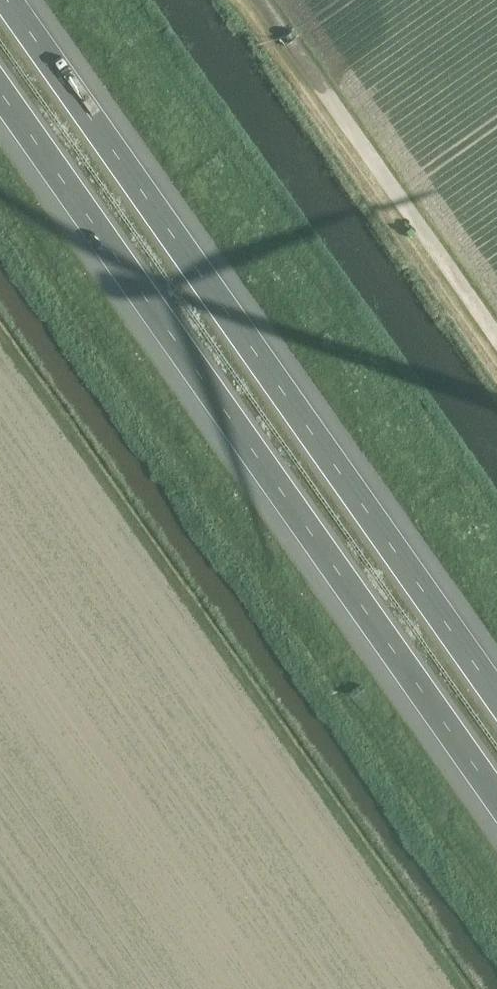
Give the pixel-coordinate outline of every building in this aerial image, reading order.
[(481,809),(496,830),(496,811),(490,802),(481,809)]
